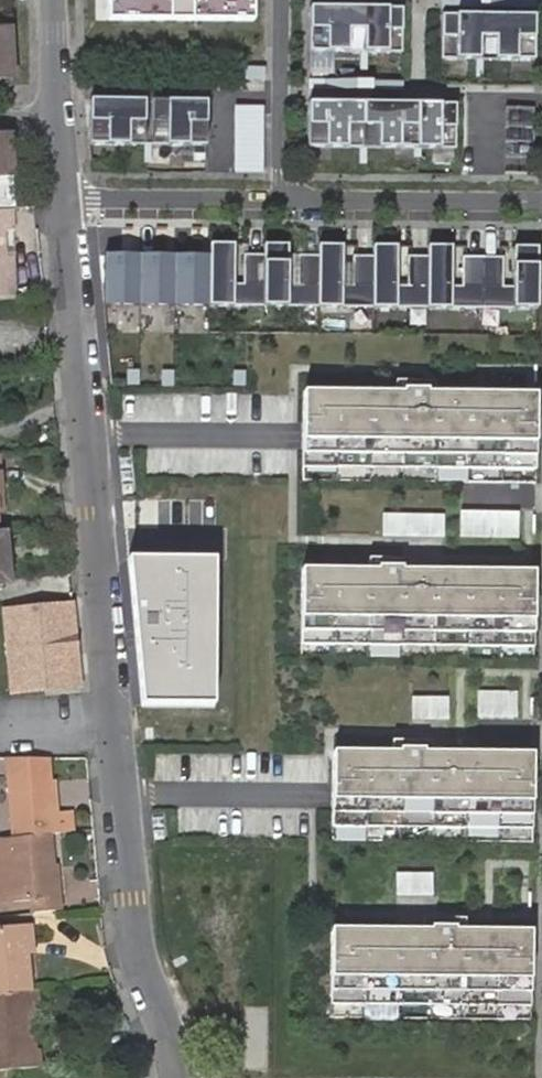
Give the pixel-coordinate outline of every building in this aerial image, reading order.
[(107,23),(264,25),(265,0),(107,0),(107,23)] [(395,63),(396,7),(303,7),(302,62),(395,63)] [(530,70),(530,15),(437,14),(437,70),(530,70)] [(11,77),(8,28),(0,29),(0,78),(11,77)] [(141,145),(141,101),(87,101),(87,145),(141,145)] [(203,146),(203,102),(147,101),(147,145),(203,146)] [(265,109),(234,109),(233,174),(263,174),(265,109)] [(533,109),(504,109),(505,175),(534,175),(533,109)] [(358,115),(304,113),(304,135),(321,136),(320,157),(342,158),(343,136),(357,137),(358,115)] [(450,137),(451,114),(435,115),(435,137),(450,137)] [(411,116),(358,115),(357,137),(375,137),(374,158),(396,159),(397,138),(410,138),(411,116)] [(409,158),(433,159),(435,137),(435,115),(411,116),(410,138),(409,158)] [(0,138),(0,147),(1,147),(1,144),(11,143),(10,137),(0,138)] [(13,209),(15,209),(11,143),(1,144),(1,147),(0,147),(0,210),(13,209)] [(13,209),(0,210),(0,297),(15,296),(13,258),(5,257),(4,231),(14,231),(13,209)] [(231,250),(207,249),(207,257),(206,314),(533,314),(534,254),(513,253),(512,292),(497,292),(497,265),(460,263),(460,293),(449,293),(448,252),(425,252),(425,264),(404,263),(403,293),(392,293),(393,253),(371,252),(369,263),(349,263),(349,293),(338,291),(339,252),(316,252),(315,264),(302,264),(301,290),(285,291),(284,251),(261,251),(260,261),(239,261),(240,286),(231,286),(231,250)] [(207,257),(105,257),(106,309),(206,314),(207,257)] [(530,407),(303,404),(302,438),(302,480),(529,483),(530,407)] [(518,538),(520,510),(460,507),(459,535),(518,538)] [(445,536),(445,513),(382,512),(382,535),(445,536)] [(6,548),(0,549),(0,579),(9,578),(6,548)] [(213,559),(133,557),(141,709),(215,706),(213,559)] [(530,580),(300,578),(300,655),(529,657),(530,580)] [(80,685),(72,602),(4,607),(10,688),(80,685)] [(519,689),(476,689),(476,717),(518,717),(519,689)] [(449,719),(449,695),(411,695),(411,719),(449,719)] [(530,762),(337,758),(336,798),(336,830),(529,834),(530,762)] [(49,784),(47,759),(6,760),(13,837),(50,833),(57,832),(56,819),(52,819),(49,784)] [(55,784),(49,784),(52,819),(56,819),(57,832),(60,832),(73,829),(71,810),(58,810),(55,784)] [(50,833),(13,837),(9,837),(14,891),(56,891),(53,864),(50,833)] [(9,837),(0,838),(0,891),(13,891),(14,891),(9,837)] [(434,895),(434,871),(396,870),(395,895),(434,895)] [(0,891),(0,900),(14,899),(13,891),(0,891)] [(60,908),(59,895),(56,895),(31,897),(32,910),(60,908)] [(35,989),(32,951),(30,924),(0,927),(0,992),(25,990),(32,989),(35,989)] [(30,924),(32,951),(39,951),(37,924),(30,924)] [(530,937),(327,935),(326,1013),(530,1014),(530,937)] [(25,990),(27,1013),(34,1012),(32,989),(25,990)] [(36,1064),(35,1050),(31,1049),(29,1033),(36,1033),(35,1023),(29,1023),(27,1013),(25,990),(0,992),(0,1068),(19,1066),(36,1064)]
